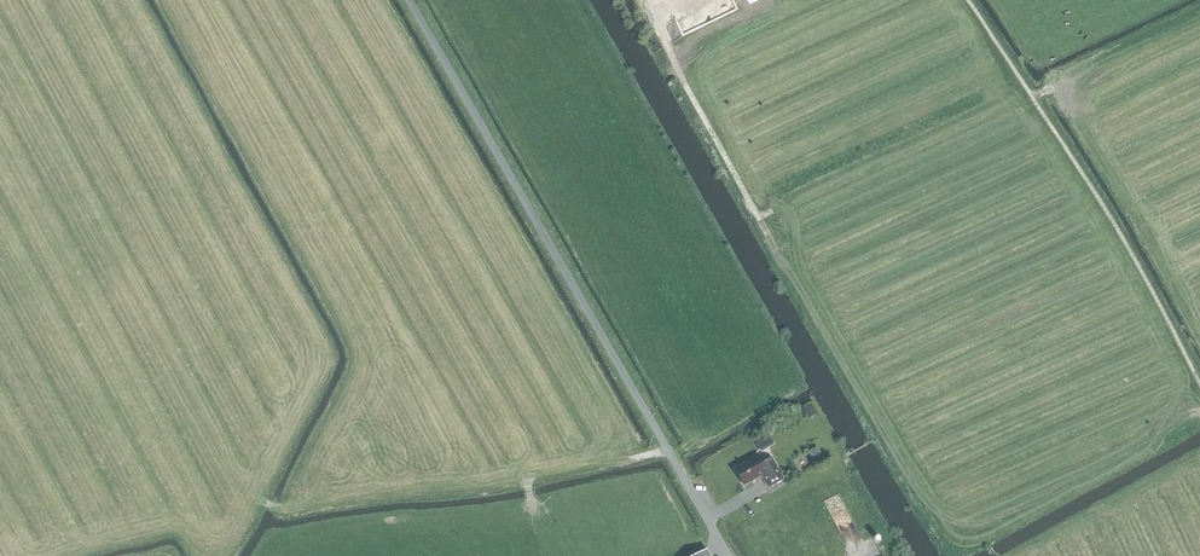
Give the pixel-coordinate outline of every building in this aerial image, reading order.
[(814,464),(823,459),(817,447),(808,452),(814,464)] [(763,463),(758,454),(746,461),(747,463),(735,469),(745,485),(762,475),(769,487),(784,479),(772,458),(763,463)]
